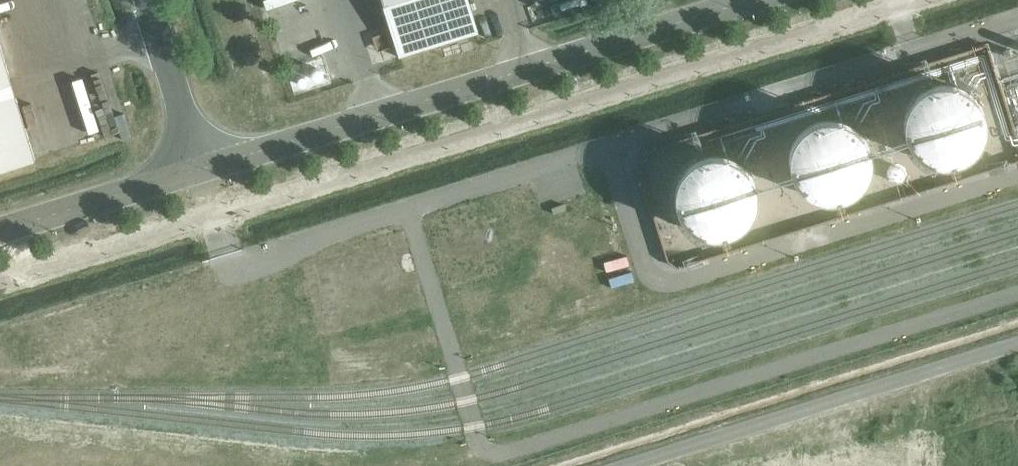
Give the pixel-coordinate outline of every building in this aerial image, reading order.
[(468,0),(382,0),(399,57),(478,32),(468,0)] [(0,47),(0,169),(34,159),(0,47)] [(905,117),(904,123),(904,128),(905,134),(907,139),(909,144),(912,149),(916,153),(920,157),(925,160),(930,162),(936,164),(941,165),(947,165),(952,164),(958,162),(963,160),(968,157),(972,154),(976,149),(979,145),(982,140),(983,134),(984,129),(985,123),(984,118),(983,112),(981,107),(978,102),(974,98),(970,94),(966,90),(961,88),(956,86),(950,84),(945,84),(939,84),(933,85),(928,87),(923,90),(919,93),(915,97),(911,101),(908,106),(906,112),(905,117)] [(790,153),(789,158),(790,164),(791,169),(792,175),(795,180),(798,185),(801,189),(806,192),(811,195),(816,198),(821,199),(827,200),(832,200),(838,200),(843,198),(848,196),(853,193),(858,189),(861,185),(864,180),(867,175),(869,170),(870,165),(870,159),(870,153),(868,148),(866,143),(863,138),(860,133),(856,129),(851,126),(846,123),(841,121),(836,120),(830,120),(824,120),(819,121),(814,123),(809,126),(804,129),(800,133),(797,137),(794,142),(792,147),(790,153)] [(676,188),(675,194),(675,199),(676,205),(678,210),(680,215),(683,220),(687,224),(691,228),(696,231),(701,233),(706,235),(712,236),(718,236),(723,235),(729,234),(734,231),(739,228),(743,225),(747,221),(750,216),(752,211),(754,206),(755,200),(755,195),(755,189),(754,184),(752,178),(749,173),(745,169),(741,165),(737,162),(732,159),(727,157),(721,156),(716,155),(710,156),(704,157),(699,159),(694,161),(690,164),(685,168),(682,173),(679,178),(677,183),(676,188)]
